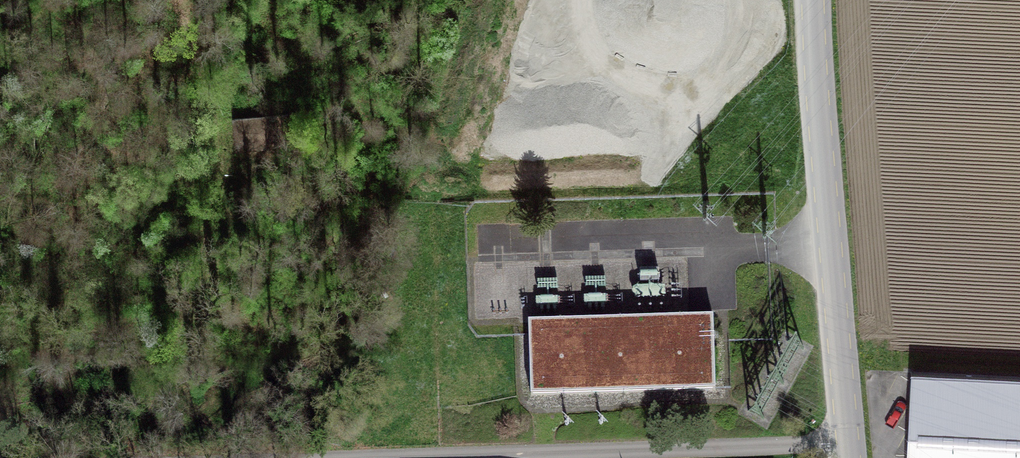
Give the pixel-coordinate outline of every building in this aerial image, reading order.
[(290,118),(244,120),(245,150),(291,148),(290,118)] [(536,333),(539,402),(724,394),(721,325),(536,333)] [(916,371),(911,457),(1019,457),(1019,377),(916,371)]
